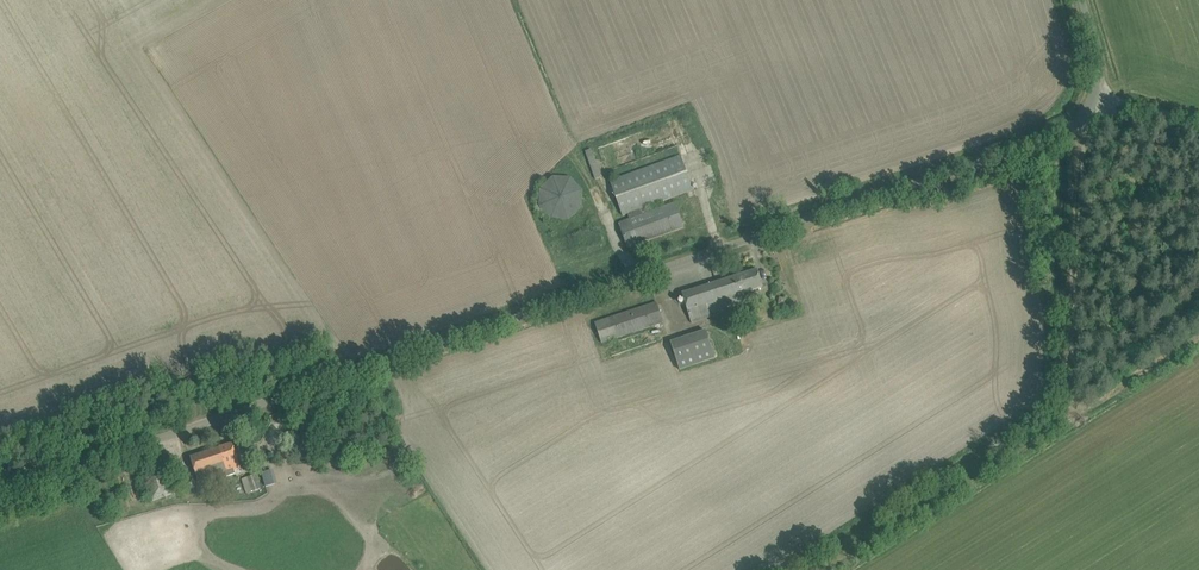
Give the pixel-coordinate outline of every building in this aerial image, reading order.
[(610,181),(623,216),(693,190),(681,155),(610,181)] [(573,216),(575,214),(579,210),(581,205),(582,201),(582,196),(581,192),(578,186),(572,180),(567,178),(562,177),(558,177),(554,178),(551,180),(548,181),(545,185),(542,189),(540,194),(540,199),(540,204),(542,208),(545,212),(548,215),(553,218),(557,219),(560,220),(563,220),(567,219),(569,218),(573,216)] [(684,228),(680,216),(675,203),(619,224),(628,248),(684,228)] [(682,293),(691,322),(710,316),(709,312),(746,300),(744,293),(763,287),(757,270),(682,293)] [(595,323),(602,343),(664,323),(657,302),(595,323)] [(712,358),(702,330),(667,342),(676,370),(712,358)] [(316,448),(312,436),(289,443),(293,455),(316,448)] [(240,467),(236,455),(232,444),(190,457),(198,481),(225,473),(227,477),(236,474),(235,469),(240,467)] [(177,493),(169,468),(161,470),(159,464),(140,470),(150,501),(177,493)] [(247,478),(252,492),(260,489),(256,475),(247,478)]
